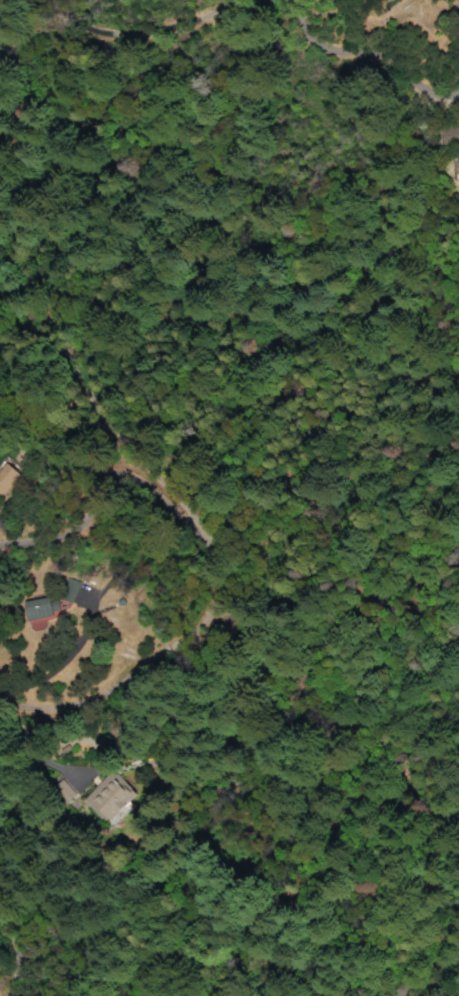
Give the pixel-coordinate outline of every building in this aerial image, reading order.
[(449,186),(458,185),(458,163),(448,164),(449,186)] [(16,475),(1,461),(0,462),(0,492),(16,475)] [(27,623),(60,613),(54,593),(21,603),(27,623)] [(73,801),(95,824),(125,796),(103,772),(73,801)]
